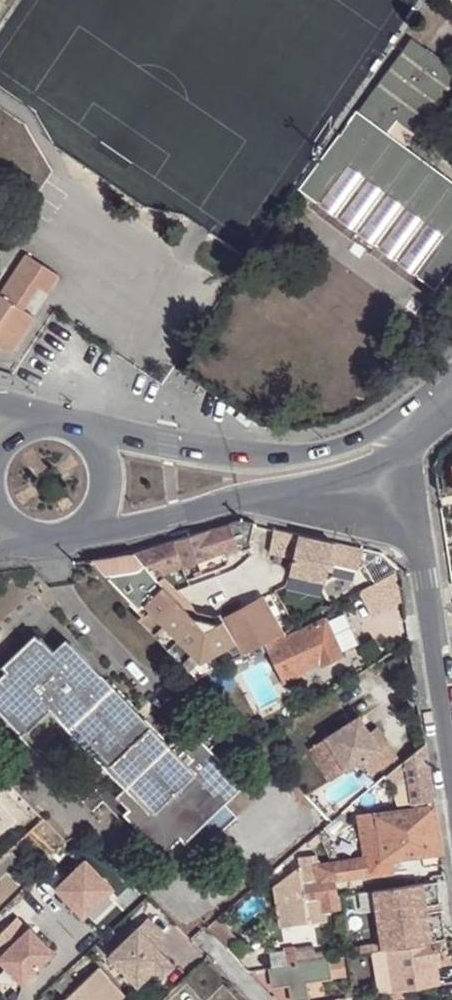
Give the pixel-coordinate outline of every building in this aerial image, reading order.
[(442,72),(422,59),(410,51),(378,91),(380,93),(370,105),(367,105),(292,205),(427,284),(451,255),(451,176),(392,124),(403,111),(422,126),(451,89),(451,79),(442,72)] [(422,59),(442,72),(447,66),(428,53),(422,59)] [(2,346),(17,352),(41,317),(29,309),(23,305),(38,282),(45,287),(54,293),(66,275),(33,254),(7,293),(0,289),(0,345),(2,346)] [(38,282),(23,305),(29,309),(45,287),(38,282)] [(241,521),(230,525),(237,546),(240,545),(249,542),(255,524),(241,521)] [(230,525),(136,553),(157,576),(182,566),(215,554),(225,551),(237,546),(230,525)] [(294,559),(296,559),(302,537),(303,537),(303,535),(277,529),(271,554),(294,559)] [(303,537),(302,537),(296,559),(292,574),(328,582),(337,545),(303,537)] [(251,547),(249,542),(240,545),(242,551),(251,547)] [(228,558),(225,551),(215,554),(182,566),(187,580),(226,565),(228,558)] [(130,555),(94,560),(140,609),(147,603),(201,660),(214,653),(236,641),(224,619),(218,622),(195,617),(160,580),(157,576),(136,553),(130,555)] [(244,654),(245,653),(258,646),(267,642),(283,633),(264,598),(224,619),(236,641),(244,654)] [(147,603),(140,609),(145,614),(141,618),(192,669),(201,660),(147,603)] [(283,633),(267,642),(285,682),(305,673),(303,671),(321,662),(323,665),(343,655),(327,620),(300,632),(288,638),(285,632),(283,633)] [(297,626),(285,632),(288,638),(300,632),(297,626)] [(56,650),(43,636),(0,676),(0,698),(28,729),(55,703),(131,783),(117,795),(168,850),(241,781),(211,748),(194,730),(191,726),(170,746),(74,643),(60,655),(56,650)] [(69,638),(56,650),(60,655),(74,643),(69,638)] [(258,646),(245,653),(252,665),(264,659),(258,646)] [(221,666),(208,673),(218,692),(235,683),(225,664),(221,666)] [(380,749),(369,732),(359,716),(311,747),(332,779),(362,761),(371,775),(398,758),(389,743),(388,744),(380,749)] [(377,727),(369,732),(380,749),(388,744),(377,727)] [(434,801),(425,745),(405,761),(409,782),(413,803),(434,801)] [(409,782),(405,761),(386,778),(390,786),(392,786),(409,782)] [(413,803),(409,782),(392,786),(398,806),(413,803)] [(365,857),(332,862),(335,881),(339,881),(394,873),(393,860),(441,853),(435,807),(359,817),(365,857)] [(353,823),(344,813),(332,823),(326,829),(335,840),(353,823)] [(0,861),(0,877),(18,860),(10,851),(0,861)] [(301,870),(303,869),(302,860),(318,858),(318,854),(299,858),(300,867),(273,888),(280,927),(325,919),(324,912),(323,912),(321,898),(306,900),(301,870)] [(302,860),(303,869),(316,867),(315,864),(320,863),(318,858),(302,860)] [(335,881),(332,862),(320,863),(315,864),(316,867),(303,869),(301,870),(306,900),(321,898),(323,912),(324,912),(339,910),(335,881)] [(438,882),(374,891),(382,947),(447,937),(438,882)] [(209,928),(229,950),(240,939),(220,918),(209,928)] [(108,954),(138,986),(156,969),(164,977),(176,965),(139,926),(108,954)] [(0,956),(0,959),(23,983),(54,951),(30,927),(0,956)] [(389,950),(395,989),(438,983),(435,962),(440,961),(437,943),(432,944),(418,946),(389,950)] [(354,948),(355,956),(374,953),(382,951),(380,944),(354,948)] [(286,966),(295,965),(294,956),(293,949),(283,950),(286,966)] [(380,992),(395,989),(389,950),(382,951),(374,953),(380,992)] [(295,965),(317,962),(315,952),(294,956),(295,965)] [(344,976),(341,958),(328,960),(331,978),(344,976)] [(328,960),(317,962),(295,965),(286,966),(271,969),(273,986),(289,984),(293,999),(294,999),(308,998),(305,983),(331,978),(328,960)] [(63,999),(121,999),(125,996),(99,967),(63,999)]
